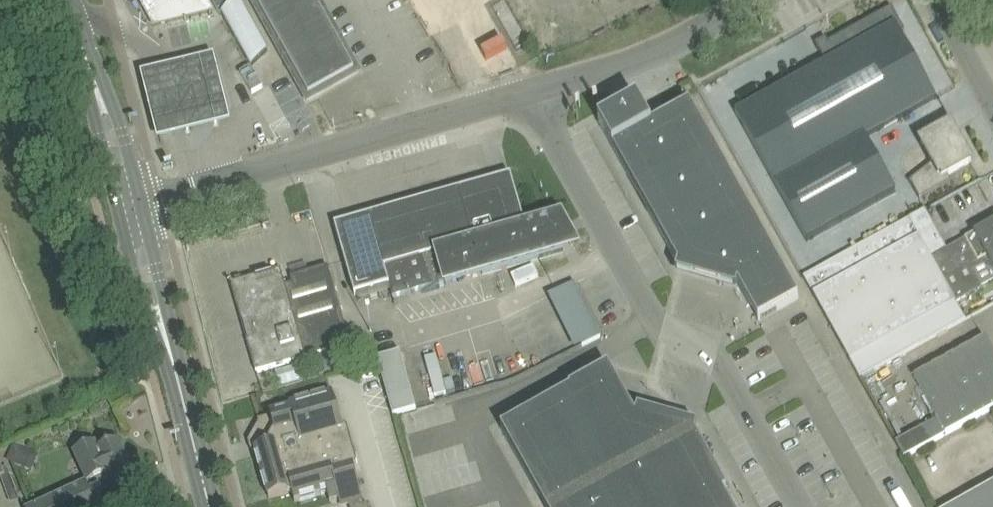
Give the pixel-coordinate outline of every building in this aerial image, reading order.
[(156,25),(214,11),(208,0),(142,0),(156,25)] [(224,19),(236,0),(215,0),(214,1),(224,19)] [(309,94),(354,69),(316,0),(257,0),(309,94)] [(736,113),(777,187),(807,241),(879,203),(848,147),(936,99),(900,32),(904,30),(892,7),(818,48),(827,63),(736,113)] [(218,57),(145,74),(161,141),(234,124),(218,57)] [(247,65),(237,71),(249,92),(259,86),(247,65)] [(599,122),(606,134),(652,217),(729,173),(690,103),(652,125),(638,101),(599,122)] [(910,182),(920,199),(952,182),(948,175),(972,162),(969,157),(972,156),(965,142),(962,144),(956,133),(952,135),(947,127),(921,141),(934,163),(910,182)] [(652,217),(679,265),(676,273),(737,290),(739,284),(759,320),(799,298),(729,173),(652,217)] [(483,274),(539,258),(565,251),(548,220),(526,227),(511,175),(335,225),(355,295),(390,285),(393,297),(483,271),(483,274)] [(947,249),(926,210),(892,228),(804,277),(840,343),(860,378),(965,321),(964,318),(955,303),(981,288),(956,244),(947,249)] [(956,244),(981,288),(992,281),(992,223),(956,244)] [(232,284),(257,372),(351,346),(329,267),(292,277),(294,284),(286,286),(282,270),(232,284)] [(573,349),(602,335),(576,280),(547,294),(573,349)] [(985,337),(914,377),(938,420),(924,427),(932,443),(992,409),(992,351),(985,337)] [(417,408),(401,351),(377,358),(394,415),(417,408)] [(696,433),(698,426),(638,409),(636,415),(609,366),(570,388),(571,390),(502,428),(546,506),(698,506),(724,493),(728,490),(696,433)] [(260,423),(264,436),(258,438),(261,448),(256,449),(270,498),(292,492),(295,502),(328,493),(331,502),(350,496),(353,506),(369,506),(368,503),(365,504),(362,493),(364,492),(357,469),(360,468),(348,429),(346,429),(334,391),(309,399),(290,405),(291,408),(271,414),(271,416),(259,420),(260,423)] [(100,450),(97,442),(74,453),(88,482),(34,506),(108,506),(101,491),(113,485),(135,475),(125,453),(126,453),(123,445),(121,443),(120,440),(100,450)] [(21,462),(23,457),(27,449),(14,444),(7,460),(13,463),(17,464),(21,462)] [(981,491),(953,506),(992,506),(992,484),(981,491)] [(724,493),(698,506),(732,506),(724,493)]
